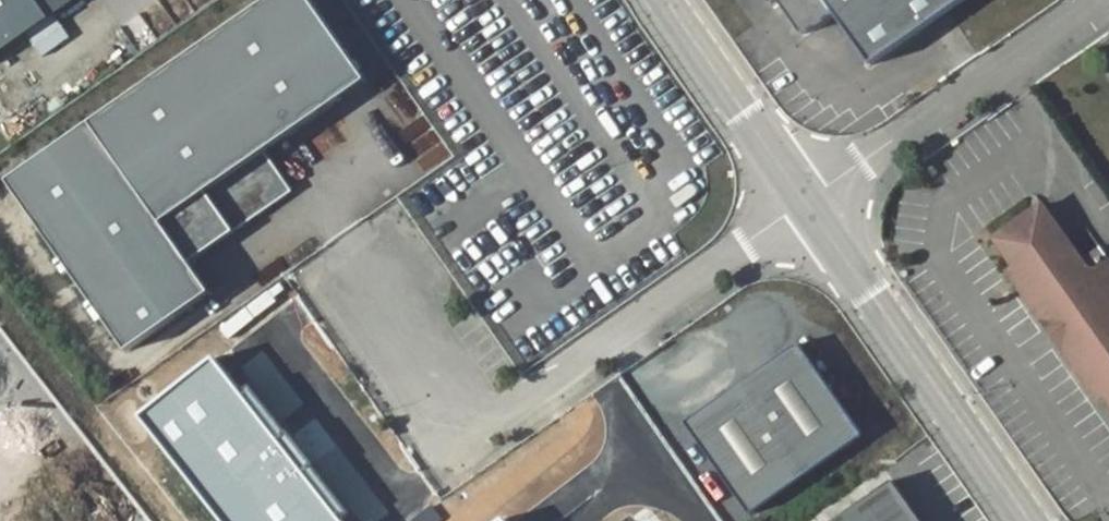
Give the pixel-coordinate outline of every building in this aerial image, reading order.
[(76,0),(0,0),(0,53),(76,0)] [(313,0),(274,0),(14,183),(131,349),(213,292),(194,261),(293,190),(266,154),(369,81),(313,0)] [(769,6),(775,2),(799,36),(832,13),(870,67),(965,0),(764,0),(769,6)] [(1098,247),(1079,260),(1041,205),(993,238),(1013,267),(1006,272),(1039,319),(1046,314),(1070,348),(1063,353),(1096,400),(1102,395),(1108,404),(1108,262),(1098,247)] [(787,344),(674,423),(739,514),(851,434),(787,344)] [(144,414),(228,520),(345,520),(218,357),(144,414)] [(824,520),(911,520),(882,479),(824,520)]
